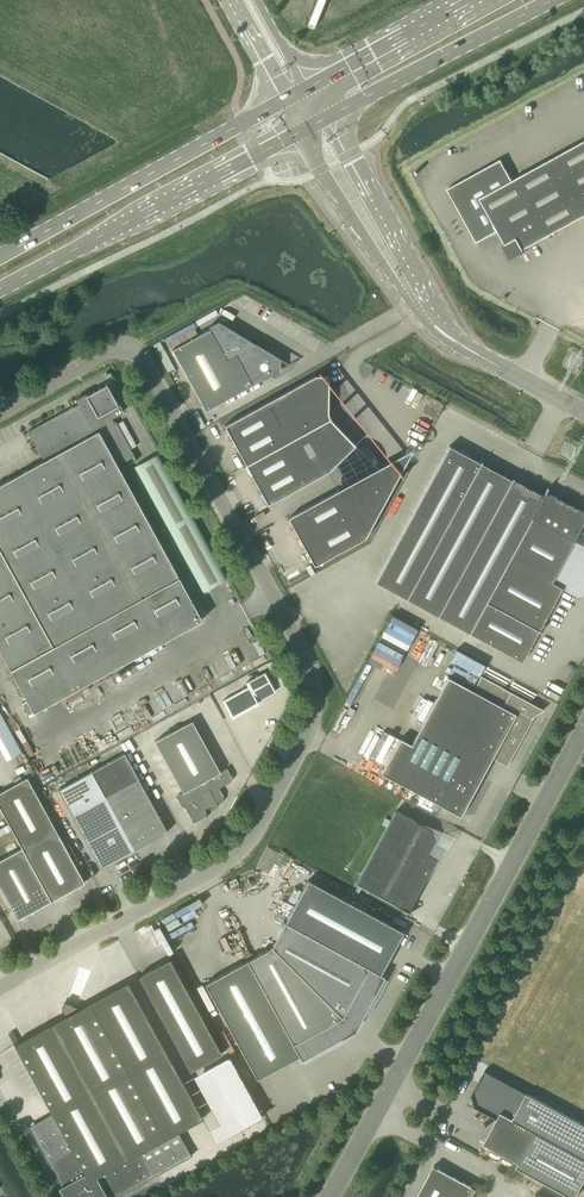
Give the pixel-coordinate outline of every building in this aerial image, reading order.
[(447,188),(477,242),(498,230),(505,243),(502,245),(505,250),(508,248),(518,251),(520,254),(525,251),(524,248),(583,215),(583,141),(506,184),(494,163),(447,188)] [(279,361),(221,326),(212,331),(211,328),(172,349),(206,410),(278,370),(279,361)] [(331,419),(329,416),(328,414),(328,412),(328,375),(315,375),(224,425),(268,504),(329,471),(355,445),(332,421),(331,419)] [(0,484),(0,651),(33,712),(202,619),(117,465),(135,456),(113,417),(124,411),(120,403),(118,404),(117,402),(116,403),(113,399),(115,398),(114,396),(112,397),(110,392),(111,392),(110,390),(109,390),(108,388),(90,398),(89,396),(88,394),(86,395),(85,393),(75,399),(78,403),(28,431),(44,460),(0,484)] [(407,599),(481,463),(482,461),(481,460),(480,462),(449,445),(375,581),(406,598),(405,600),(406,601),(407,599)] [(204,591),(227,579),(158,453),(135,466),(204,591)] [(438,616),(512,480),(513,478),(513,477),(512,479),(481,463),(407,599),(438,615),(437,617),(437,618),(438,616)] [(365,537),(397,478),(379,468),(288,517),(314,565),(365,537)] [(134,484),(139,481),(133,471),(128,474),(134,484)] [(469,632),(543,496),(512,480),(438,616),(469,632)] [(547,488),(543,496),(469,632),(468,634),(468,635),(469,633),(522,661),(561,589),(577,597),(583,595),(583,545),(582,544),(583,541),(583,540),(582,534),(579,532),(583,522),(583,512),(571,505),(569,499),(564,501),(546,492),(548,488),(547,488)] [(416,627),(389,614),(369,656),(396,669),(416,627)] [(275,691),(265,672),(246,682),(248,686),(223,700),(232,717),(258,703),(257,701),(275,691)] [(534,715),(544,709),(484,677),(476,692),(448,677),(411,744),(400,738),(381,773),(460,816),(482,775),(477,772),(485,756),(491,759),(492,757),(507,766),(534,715)] [(231,781),(232,777),(227,768),(220,771),(192,720),(155,741),(183,792),(176,796),(181,805),(185,806),(192,820),(196,821),(205,816),(206,812),(204,809),(222,799),(223,796),(219,787),(231,781)] [(91,771),(134,850),(168,831),(125,753),(91,771)] [(134,850),(91,771),(58,790),(101,868),(134,850)] [(51,901),(85,882),(27,777),(0,792),(0,808),(22,848),(51,901)] [(396,810),(356,883),(408,912),(437,858),(427,853),(434,840),(431,829),(396,810)] [(265,847),(257,867),(268,871),(276,851),(265,847)] [(17,919),(51,901),(22,848),(0,860),(0,887),(17,919)] [(384,976),(380,974),(403,932),(308,880),(272,947),(354,1028),(359,1018),(361,1020),(384,976)] [(344,1034),(354,1028),(272,947),(247,960),(299,1055),(301,1060),(345,1036),(344,1034)] [(170,959),(138,976),(190,1070),(221,1053),(170,959)] [(299,1055),(247,960),(205,983),(257,1078),(299,1055)] [(71,1148),(48,1161),(47,1159),(46,1159),(65,1194),(68,1196),(115,1196),(157,1174),(156,1174),(154,1175),(141,1151),(202,1118),(128,982),(14,1044),(71,1148)] [(485,1071),(472,1095),(473,1098),(470,1098),(472,1104),(475,1104),(475,1106),(498,1118),(484,1143),(519,1162),(518,1165),(576,1196),(583,1181),(583,1125),(485,1071)] [(417,1196),(445,1196),(456,1177),(434,1165),(417,1196)] [(445,1196),(472,1196),(477,1189),(456,1177),(445,1196)]
